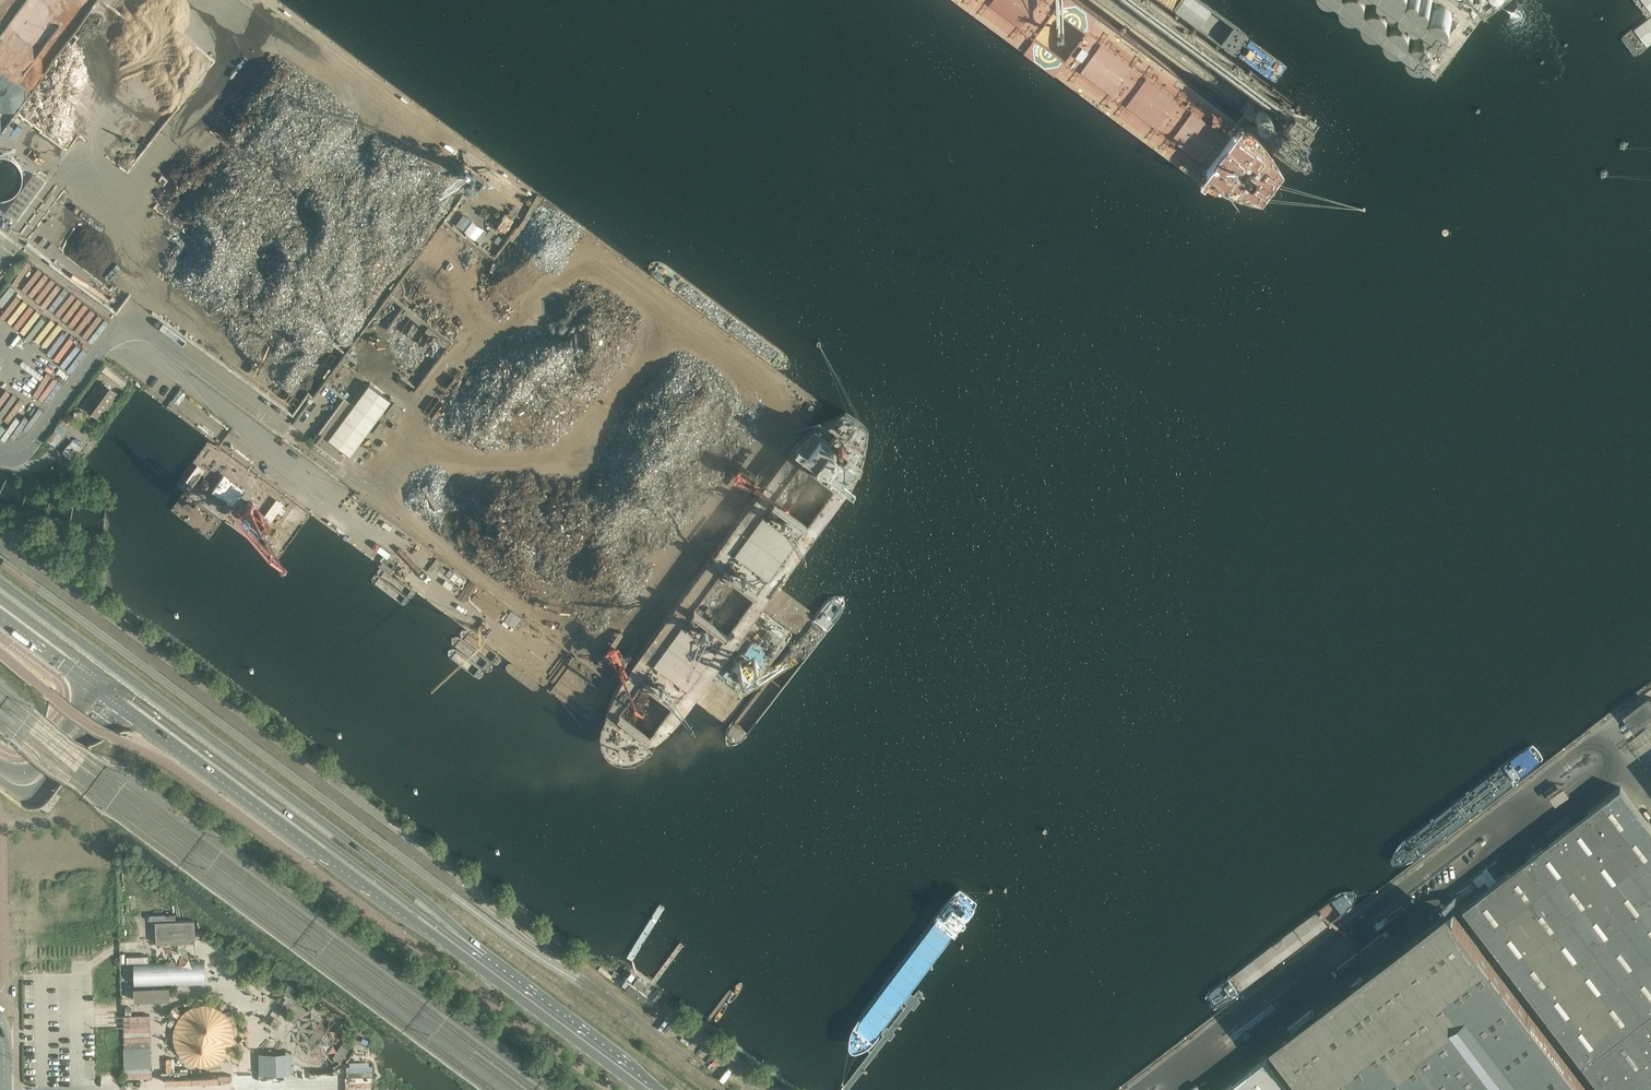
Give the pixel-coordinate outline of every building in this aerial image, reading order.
[(1346,1),(1347,2),(1349,3),(1350,4),(1352,5),(1353,5),(1354,6),(1355,6),(1357,6),(1359,6),(1361,5),(1363,4),(1366,7),(1366,8),(1366,9),(1366,11),(1366,12),(1367,13),(1367,14),(1367,15),(1368,16),(1369,17),(1370,18),(1371,20),(1372,20),(1373,21),(1375,21),(1376,22),(1378,22),(1380,22),(1382,22),(1384,21),(1385,21),(1388,23),(1388,24),(1388,25),(1388,27),(1388,29),(1389,30),(1389,31),(1390,33),(1391,34),(1393,36),(1394,37),(1395,37),(1397,38),(1398,38),(1400,39),(1402,39),(1403,38),(1405,38),(1407,37),(1410,40),(1410,41),(1410,42),(1410,44),(1410,45),(1410,47),(1411,48),(1412,49),(1413,51),(1413,52),(1415,53),(1417,54),(1418,55),(1420,55),(1421,56),(1422,56),(1424,56),(1426,55),(1427,55),(1428,54),(1429,54),(1431,53),(1432,51),(1434,50),(1434,48),(1435,48),(1435,46),(1436,44),(1436,42),(1436,41),(1435,40),(1435,39),(1435,38),(1434,37),(1434,36),(1433,35),(1431,33),(1430,32),(1429,32),(1428,31),(1426,30),(1425,30),(1424,30),(1422,30),(1420,30),(1419,30),(1418,31),(1417,31),(1413,29),(1414,27),(1414,26),(1414,25),(1414,24),(1413,23),(1413,22),(1413,21),(1413,20),(1412,19),(1411,18),(1410,17),(1409,16),(1407,15),(1406,14),(1404,13),(1402,13),(1400,13),(1399,13),(1397,13),(1395,14),(1394,15),(1391,13),(1391,12),(1392,11),(1392,9),(1392,7),(1391,5),(1390,3),(1390,2),(1389,2),(1388,0),(1346,0),(1346,1)] [(1403,1),(1403,2),(1402,3),(1402,4),(1403,5),(1403,6),(1404,8),(1405,9),(1406,9),(1407,10),(1408,10),(1409,10),(1410,10),(1411,10),(1413,11),(1413,12),(1413,13),(1413,14),(1414,15),(1415,16),(1416,17),(1417,17),(1418,17),(1419,17),(1420,17),(1422,17),(1423,16),(1424,16),(1424,15),(1425,15),(1425,14),(1427,15),(1427,16),(1427,17),(1427,19),(1427,20),(1427,21),(1427,22),(1427,23),(1428,24),(1429,26),(1430,28),(1432,29),(1434,30),(1435,30),(1436,31),(1438,31),(1439,31),(1441,31),(1442,31),(1444,31),(1445,30),(1447,29),(1448,28),(1449,27),(1450,26),(1450,25),(1451,25),(1451,24),(1452,22),(1452,20),(1452,18),(1452,17),(1452,16),(1452,15),(1452,14),(1451,13),(1451,12),(1450,11),(1449,9),(1448,8),(1447,8),(1446,7),(1444,6),(1442,6),(1440,5),(1438,6),(1436,6),(1435,6),(1433,7),(1431,6),(1432,5),(1432,4),(1433,3),(1433,2),(1433,1),(1433,0),(1404,0),(1403,1)] [(1474,0),(1473,1),(1473,2),(1473,3),(1473,4),(1473,5),(1473,6),(1473,7),(1474,7),(1475,8),(1476,9),(1478,9),(1479,9),(1480,8),(1481,8),(1482,7),(1482,6),(1483,6),(1483,5),(1483,4),(1483,3),(1483,2),(1483,1),(1482,0),(1474,0)] [(1269,109),(1269,108),(1269,107),(1269,106),(1268,104),(1267,104),(1267,103),(1266,102),(1264,102),(1263,102),(1261,101),(1260,102),(1258,102),(1257,103),(1256,104),(1255,105),(1255,106),(1254,107),(1254,108),(1254,109),(1254,110),(1254,111),(1255,112),(1255,113),(1256,114),(1257,115),(1258,116),(1259,116),(1261,117),(1262,117),(1264,116),(1265,116),(1266,115),(1268,114),(1268,113),(1269,112),(1269,111),(1269,110),(1269,109)] [(99,416),(116,392),(102,381),(84,405),(99,416)] [(350,454),(391,399),(369,383),(354,405),(344,398),(313,441),(340,461),(347,452),(350,454)] [(1650,701),(1650,699),(1629,716),(1630,717),(1650,701)] [(1635,724),(1650,712),(1650,701),(1630,717),(1635,724)] [(1621,787),(1576,821),(1546,844),(1521,862),(1488,888),(1480,894),(1479,893),(1468,901),(1464,904),(1463,909),(1468,917),(1470,915),(1540,1007),(1603,1089),(1650,1089),(1650,827),(1621,787)] [(1391,959),(1453,912),(1448,906),(1386,953),(1350,980),(1272,1040),(1277,1046),(1356,987),(1391,959)] [(1479,948),(1453,912),(1391,959),(1356,987),(1277,1046),(1311,1089),(1587,1089),(1479,948)] [(169,987),(166,987),(166,986),(205,984),(204,960),(165,961),(165,963),(161,964),(161,962),(133,963),(134,987),(161,986),(161,987),(134,988),(134,1002),(170,1000),(169,987)] [(642,993),(647,985),(637,978),(634,976),(626,986),(630,989),(640,996),(642,993)] [(211,1006),(174,1010),(178,1040),(225,1035),(223,1024),(209,1025),(209,1030),(205,1030),(204,1021),(200,1021),(200,1014),(212,1012),(211,1006)] [(152,1013),(125,1013),(126,1076),(153,1075),(152,1013)] [(349,1058),(352,1045),(340,1043),(342,1029),(336,1028),(337,1021),(315,1017),(308,1056),(326,1059),(327,1054),(349,1058)] [(295,1073),(295,1050),(261,1051),(261,1073),(295,1073)] [(1268,1056),(1244,1074),(1223,1089),(1294,1089),(1268,1056)] [(374,1071),(373,1059),(349,1060),(349,1072),(374,1071)]
